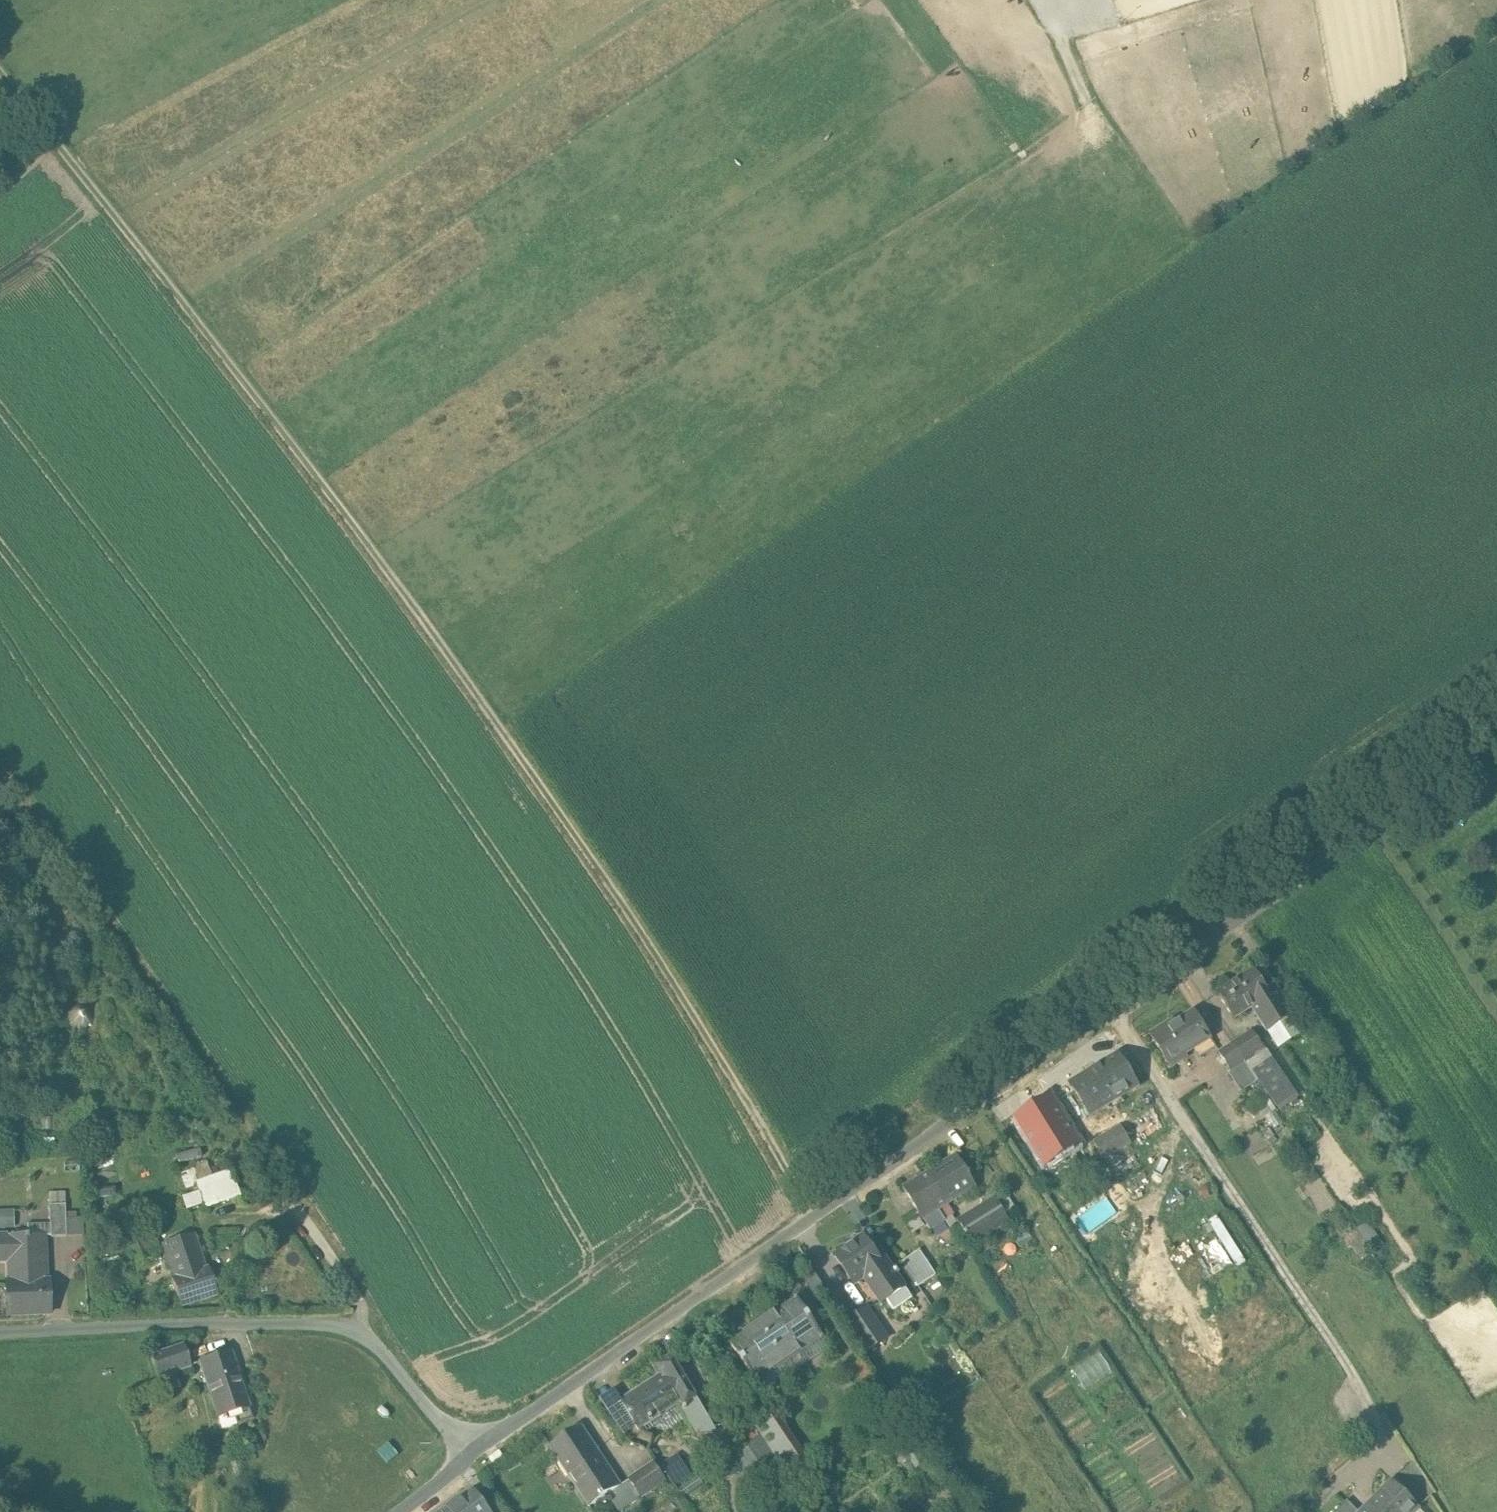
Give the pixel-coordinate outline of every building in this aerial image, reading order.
[(1277,989),(1262,966),(1254,971),(1218,993),(1234,1019),(1253,1007),(1268,1031),(1292,1016),(1276,989),(1277,989)] [(1195,1012),(1168,1028),(1166,1025),(1150,1034),(1170,1068),(1187,1058),(1185,1055),(1198,1047),(1195,1041),(1207,1033),(1195,1012)] [(1292,1016),(1268,1031),(1278,1048),(1303,1033),(1292,1016)] [(1252,1031),(1233,1044),(1244,1062),(1264,1049),(1252,1031)] [(1233,1044),(1219,1053),(1231,1071),(1231,1072),(1245,1063),(1244,1062),(1233,1044)] [(1295,1095),(1264,1049),(1244,1062),(1245,1063),(1253,1075),(1258,1072),(1279,1105),(1295,1095)] [(1119,1055),(1061,1092),(1080,1123),(1139,1086),(1119,1055)] [(1245,1063),(1231,1072),(1231,1071),(1228,1073),(1241,1092),(1257,1082),(1253,1075),(1245,1063)] [(1044,1165),(1078,1144),(1049,1097),(1014,1118),(1044,1165)] [(1263,1099),(1248,1110),(1255,1119),(1270,1109),(1263,1099)] [(1121,1126),(1094,1142),(1104,1160),(1131,1144),(1121,1126)] [(957,1156),(928,1174),(936,1187),(932,1190),(939,1201),(935,1204),(939,1210),(942,1208),(942,1207),(976,1186),(957,1156)] [(196,1182),(211,1177),(205,1160),(173,1171),(188,1215),(205,1209),(196,1182)] [(79,1161),(63,1162),(64,1173),(79,1171),(79,1161)] [(0,1171),(0,1178),(12,1177),(11,1170),(0,1171)] [(196,1182),(205,1209),(240,1198),(231,1171),(211,1177),(196,1182)] [(936,1187),(928,1174),(927,1175),(926,1174),(904,1189),(923,1220),(939,1210),(935,1204),(939,1201),(932,1190),(936,1187)] [(64,1193),(49,1194),(49,1206),(64,1205),(64,1193)] [(996,1198),(957,1222),(972,1245),(1010,1221),(996,1198)] [(49,1206),(50,1238),(66,1237),(65,1205),(64,1205),(49,1206)] [(1217,1214),(1207,1219),(1236,1267),(1246,1261),(1217,1214)] [(1367,1221),(1356,1229),(1373,1251),(1384,1243),(1367,1221)] [(0,1236),(0,1262),(4,1262),(6,1316),(49,1315),(48,1282),(46,1282),(44,1237),(28,1237),(28,1235),(0,1236)] [(192,1235),(161,1245),(173,1280),(171,1280),(180,1306),(215,1294),(206,1268),(203,1269),(192,1235)] [(863,1238),(837,1256),(855,1284),(863,1278),(882,1266),(874,1255),(863,1238)] [(141,1241),(129,1245),(135,1263),(147,1260),(141,1241)] [(920,1250),(903,1262),(919,1286),(936,1275),(920,1250)] [(882,1266),(863,1278),(881,1304),(886,1300),(893,1310),(912,1298),(905,1287),(880,1251),(874,1255),(882,1266)] [(797,1298),(729,1344),(757,1384),(824,1339),(797,1298)] [(888,1338),(868,1308),(848,1322),(868,1352),(888,1338)] [(183,1345),(150,1357),(158,1379),(171,1375),(191,1368),(183,1345)] [(230,1353),(200,1363),(218,1418),(232,1413),(236,1425),(252,1419),(230,1353)] [(712,1423),(672,1356),(657,1365),(662,1373),(696,1432),(712,1423)] [(1084,1388),(1101,1378),(1089,1357),(1071,1368),(1084,1388)] [(662,1373),(620,1400),(639,1430),(679,1403),(662,1373)] [(171,1375),(158,1379),(162,1392),(176,1387),(171,1375)] [(581,1425),(549,1446),(590,1506),(608,1495),(622,1486),(581,1425)] [(761,1438),(734,1456),(757,1489),(783,1471),(761,1438)] [(654,1463),(629,1480),(630,1480),(641,1498),(666,1481),(654,1463)] [(641,1498),(630,1480),(622,1486),(608,1495),(619,1511),(641,1498)] [(1419,1508),(1391,1481),(1360,1511),(1415,1511),(1419,1508)] [(442,1511),(491,1511),(475,1489),(442,1511)] [(1335,1511),(1359,1511),(1347,1500),(1335,1511)]
